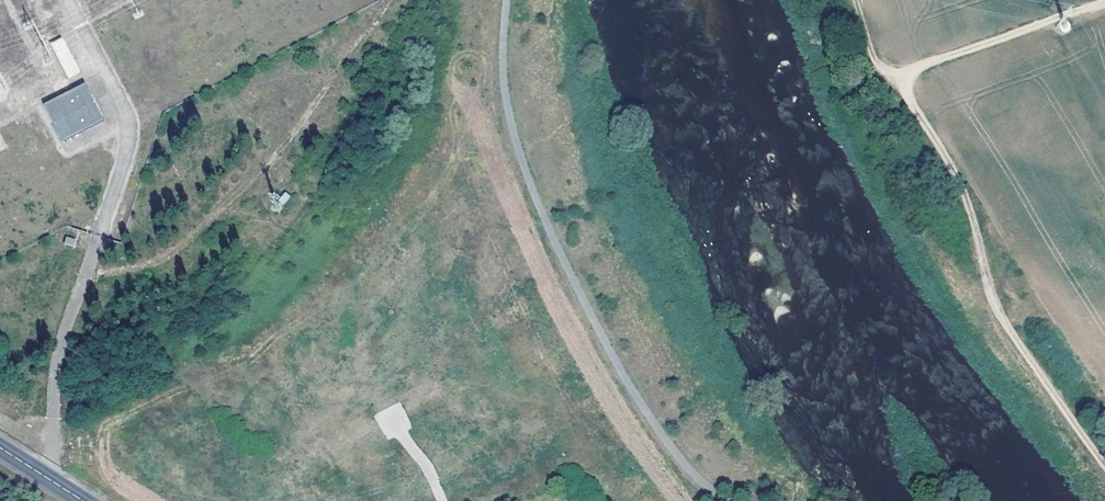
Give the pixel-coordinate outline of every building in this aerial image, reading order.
[(80,72),(61,38),(48,45),(66,79),(80,72)] [(103,120),(84,82),(43,104),(63,142),(103,120)] [(278,199),(283,204),(291,197),(286,191),(278,199)] [(64,244),(75,246),(76,238),(65,236),(64,244)]
